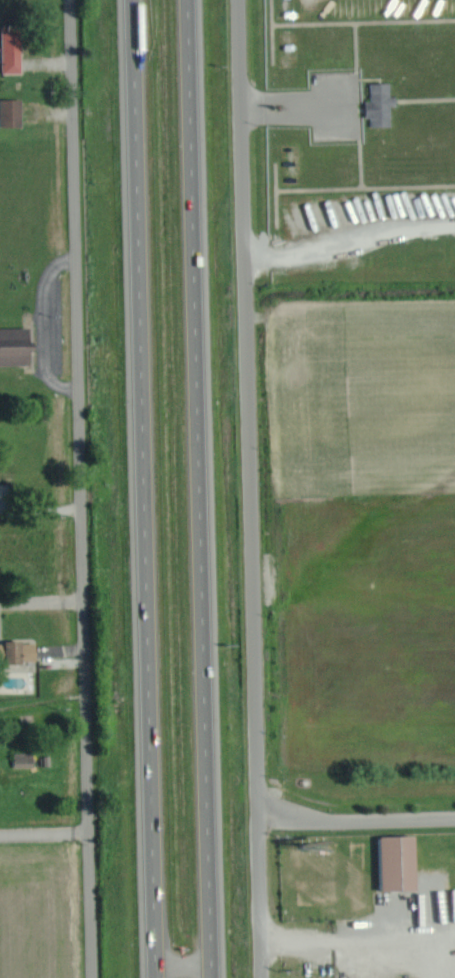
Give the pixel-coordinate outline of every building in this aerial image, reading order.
[(5,72),(25,73),(26,24),(6,24),(5,72)] [(394,82),(374,82),(374,100),(369,100),(369,117),(374,117),(374,126),(394,125),(394,105),(400,105),(400,95),(394,96),(394,82)] [(3,98),(3,127),(26,126),(26,98),(3,98)] [(35,341),(34,341),(34,326),(0,327),(0,365),(36,364),(35,341)] [(9,662),(40,662),(40,642),(9,641),(9,662)] [(8,643),(0,643),(0,654),(8,654),(8,643)] [(36,752),(16,752),(16,767),(36,767),(36,752)] [(383,891),(421,890),(420,835),(382,836),(383,891)]
